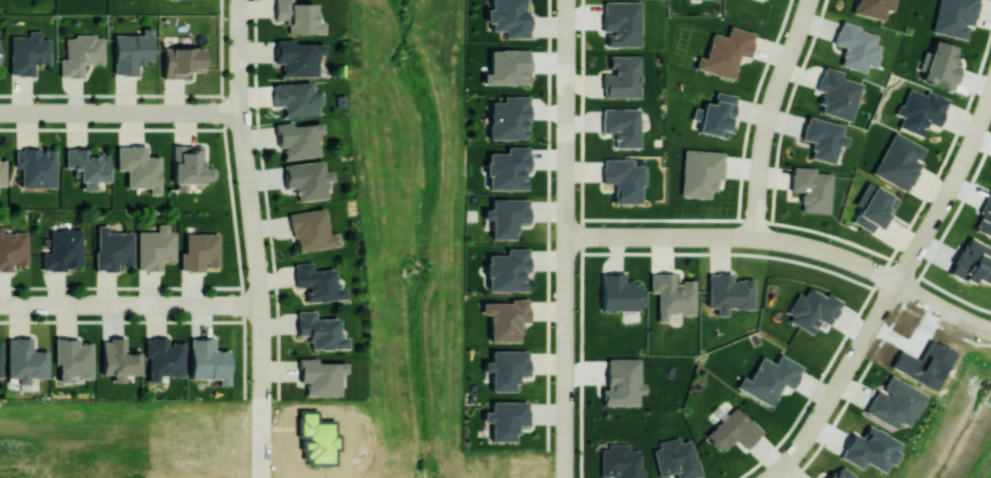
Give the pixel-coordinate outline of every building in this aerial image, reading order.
[(274,18),(287,19),(287,33),(323,33),(323,21),(314,21),(314,2),(292,2),(292,0),(275,0),(274,18)] [(491,8),(486,8),(486,22),(491,22),(491,30),(503,30),(503,37),(528,37),(528,0),(491,0),(491,8)] [(852,13),(882,19),(884,9),(891,11),(893,0),(854,0),(852,13)] [(966,39),(969,25),(973,26),(979,0),(938,0),(931,31),(966,39)] [(640,46),(641,2),(604,1),(603,46),(640,46)] [(876,32),(838,22),(832,44),(843,47),(838,65),(863,72),(865,65),(873,67),(879,45),(873,44),(876,32)] [(694,68),(732,79),(739,55),(748,57),(755,32),(729,25),(726,36),(711,32),(704,58),(698,56),(694,68)] [(114,34),(113,74),(137,75),(137,62),(152,62),(153,28),(142,28),(142,34),(114,34)] [(10,74),(35,75),(35,64),(50,64),(50,38),(40,38),(40,31),(28,30),(28,36),(10,35),(10,74)] [(103,64),(103,36),(66,35),(65,58),(60,58),(60,76),(83,77),(83,63),(103,64)] [(281,76),(316,75),(316,54),(324,53),(324,43),(293,43),(293,39),(275,39),(275,63),(281,63),(281,76)] [(921,80),(953,89),(960,66),(950,63),(955,46),(933,39),(921,80)] [(163,78),(185,78),(185,71),(202,71),(203,47),(163,47),(163,78)] [(482,83),(528,84),(529,49),(489,49),(489,73),(482,73),(482,83)] [(640,97),(640,55),(610,55),(609,73),(602,73),(602,97),(640,97)] [(860,82),(840,77),(841,71),(822,66),(816,89),(823,90),(817,112),(849,120),(860,82)] [(272,83),(273,106),(282,105),(283,117),(317,115),(316,105),(320,104),(320,90),(311,90),(310,81),(272,83)] [(948,98),(926,90),(925,94),(907,87),(896,114),(901,117),(897,127),(921,136),(926,122),(938,127),(948,98)] [(728,137),(736,95),(715,91),(713,104),(703,102),(697,132),(728,137)] [(488,138),(528,138),(528,96),(503,96),(503,101),(488,101),(488,138)] [(639,108),(601,108),(602,134),(613,133),(613,147),(640,147),(639,108)] [(842,124),(805,116),(800,139),(811,141),(807,158),(832,163),(837,144),(845,146),(847,137),(840,135),(842,124)] [(318,155),(316,133),(322,132),(321,122),(291,125),(291,121),(275,123),(277,147),(282,146),(283,159),(318,155)] [(871,174),(906,191),(927,149),(893,131),(871,174)] [(116,145),(116,169),(125,169),(125,187),(148,187),(148,194),(158,194),(159,155),(145,155),(145,146),(116,145)] [(172,182),(212,181),(211,162),(202,162),(202,145),(171,145),(172,182)] [(487,189),(525,188),(525,170),(529,170),(528,146),(506,146),(506,152),(486,152),(487,189)] [(14,148),(14,166),(20,167),(20,187),(54,187),(55,148),(14,148)] [(107,180),(107,154),(87,154),(87,148),(64,148),(64,168),(77,168),(77,181),(82,181),(82,190),(95,189),(95,180),(107,180)] [(681,196),(709,197),(710,190),(716,190),(716,178),(722,179),(724,151),(683,149),(681,196)] [(643,203),(643,165),(635,165),(635,159),(602,158),(602,182),(613,183),(613,202),(643,203)] [(326,198),(324,180),(332,179),(331,169),(323,170),(322,160),(283,164),(285,188),(294,187),(295,200),(326,198)] [(831,172),(815,172),(815,167),(791,166),(790,191),(800,191),(799,210),(829,212),(831,172)] [(852,222),(877,234),(895,196),(866,181),(855,203),(860,206),(852,222)] [(491,238),(516,238),(516,222),(528,222),(528,198),(491,198),(491,208),(483,208),(483,218),(491,218),(491,238)] [(289,211),(294,250),(338,246),(336,232),(327,233),(325,208),(289,211)] [(138,230),(137,269),(161,270),(161,260),(175,260),(175,230),(168,230),(168,224),(156,224),(156,231),(138,230)] [(11,231),(11,225),(0,225),(0,270),(12,270),(12,266),(27,266),(27,231),(11,231)] [(133,231),(107,231),(107,225),(96,225),(96,270),(118,270),(118,265),(133,265),(133,231)] [(42,268),(81,269),(82,229),(50,228),(49,251),(42,251),(42,268)] [(184,233),(185,251),(180,251),(181,271),(204,270),(204,266),(219,266),(218,232),(184,233)] [(485,290),(525,290),(526,272),(528,272),(528,248),(506,247),(506,254),(486,254),(485,290)] [(293,263),(295,287),(305,287),(306,301),(345,298),(344,286),(335,287),(333,268),(312,270),(312,262),(293,263)] [(600,310),(642,310),(643,282),(624,281),(624,273),(601,272),(600,310)] [(657,321),(667,321),(667,314),(695,314),(695,280),(674,280),(674,272),(649,272),(650,292),(657,292),(657,321)] [(708,307),(715,307),(716,315),(726,315),(726,308),(753,308),(752,278),(731,278),(731,273),(707,273),(708,307)] [(813,333),(819,320),(830,325),(842,299),(826,292),(825,295),(807,287),(804,295),(797,292),(784,320),(813,333)] [(489,341),(520,341),(520,321),(528,321),(528,298),(509,298),(509,302),(481,302),(481,314),(489,314),(489,341)] [(309,348),(346,348),(346,336),(338,336),(338,317),(315,317),(315,310),(297,310),(297,335),(309,335),(309,348)] [(47,349),(32,349),(32,337),(6,337),(7,383),(28,383),(28,376),(47,376),(47,349)] [(101,374),(112,374),(112,381),(123,381),(123,374),(138,374),(138,348),(124,348),(124,338),(101,337),(101,374)] [(183,376),(183,342),(167,342),(167,337),(144,337),(144,356),(148,356),(148,381),(158,381),(158,375),(183,376)] [(228,384),(228,349),(213,349),(213,337),(189,338),(190,378),(217,378),(217,384),(228,384)] [(91,342),(78,342),(78,338),(54,338),(54,364),(58,364),(58,382),(69,382),(69,376),(91,376),(91,342)] [(528,375),(527,350),(490,350),(490,361),(483,361),(483,371),(491,371),(491,391),(516,391),(516,375),(528,375)] [(770,405),(781,383),(791,388),(802,366),(779,354),(774,363),(760,356),(749,379),(741,375),(735,388),(770,405)] [(316,361),(316,358),(299,358),(299,382),(305,382),(305,394),(339,394),(339,372),(346,372),(346,361),(316,361)] [(638,405),(638,393),(645,393),(645,382),(639,382),(639,358),(606,358),(606,388),(602,388),(602,404),(638,405)] [(924,394),(889,375),(880,391),(875,388),(862,412),(893,428),(897,421),(907,426),(924,394)] [(515,441),(516,424),(527,424),(528,402),(491,401),(490,411),(482,411),(482,422),(489,422),(489,440),(515,441)] [(762,431),(735,405),(705,435),(721,451),(734,438),(745,449),(762,431)] [(882,471),(887,462),(892,465),(898,452),(894,450),(899,440),(865,425),(860,437),(850,432),(838,458),(860,468),(863,462),(882,471)] [(676,472),(677,477),(694,477),(700,477),(692,439),(680,441),(679,438),(651,444),(658,476),(676,472)] [(641,450),(629,450),(629,444),(599,445),(600,476),(616,475),(616,477),(641,477),(641,450)]
